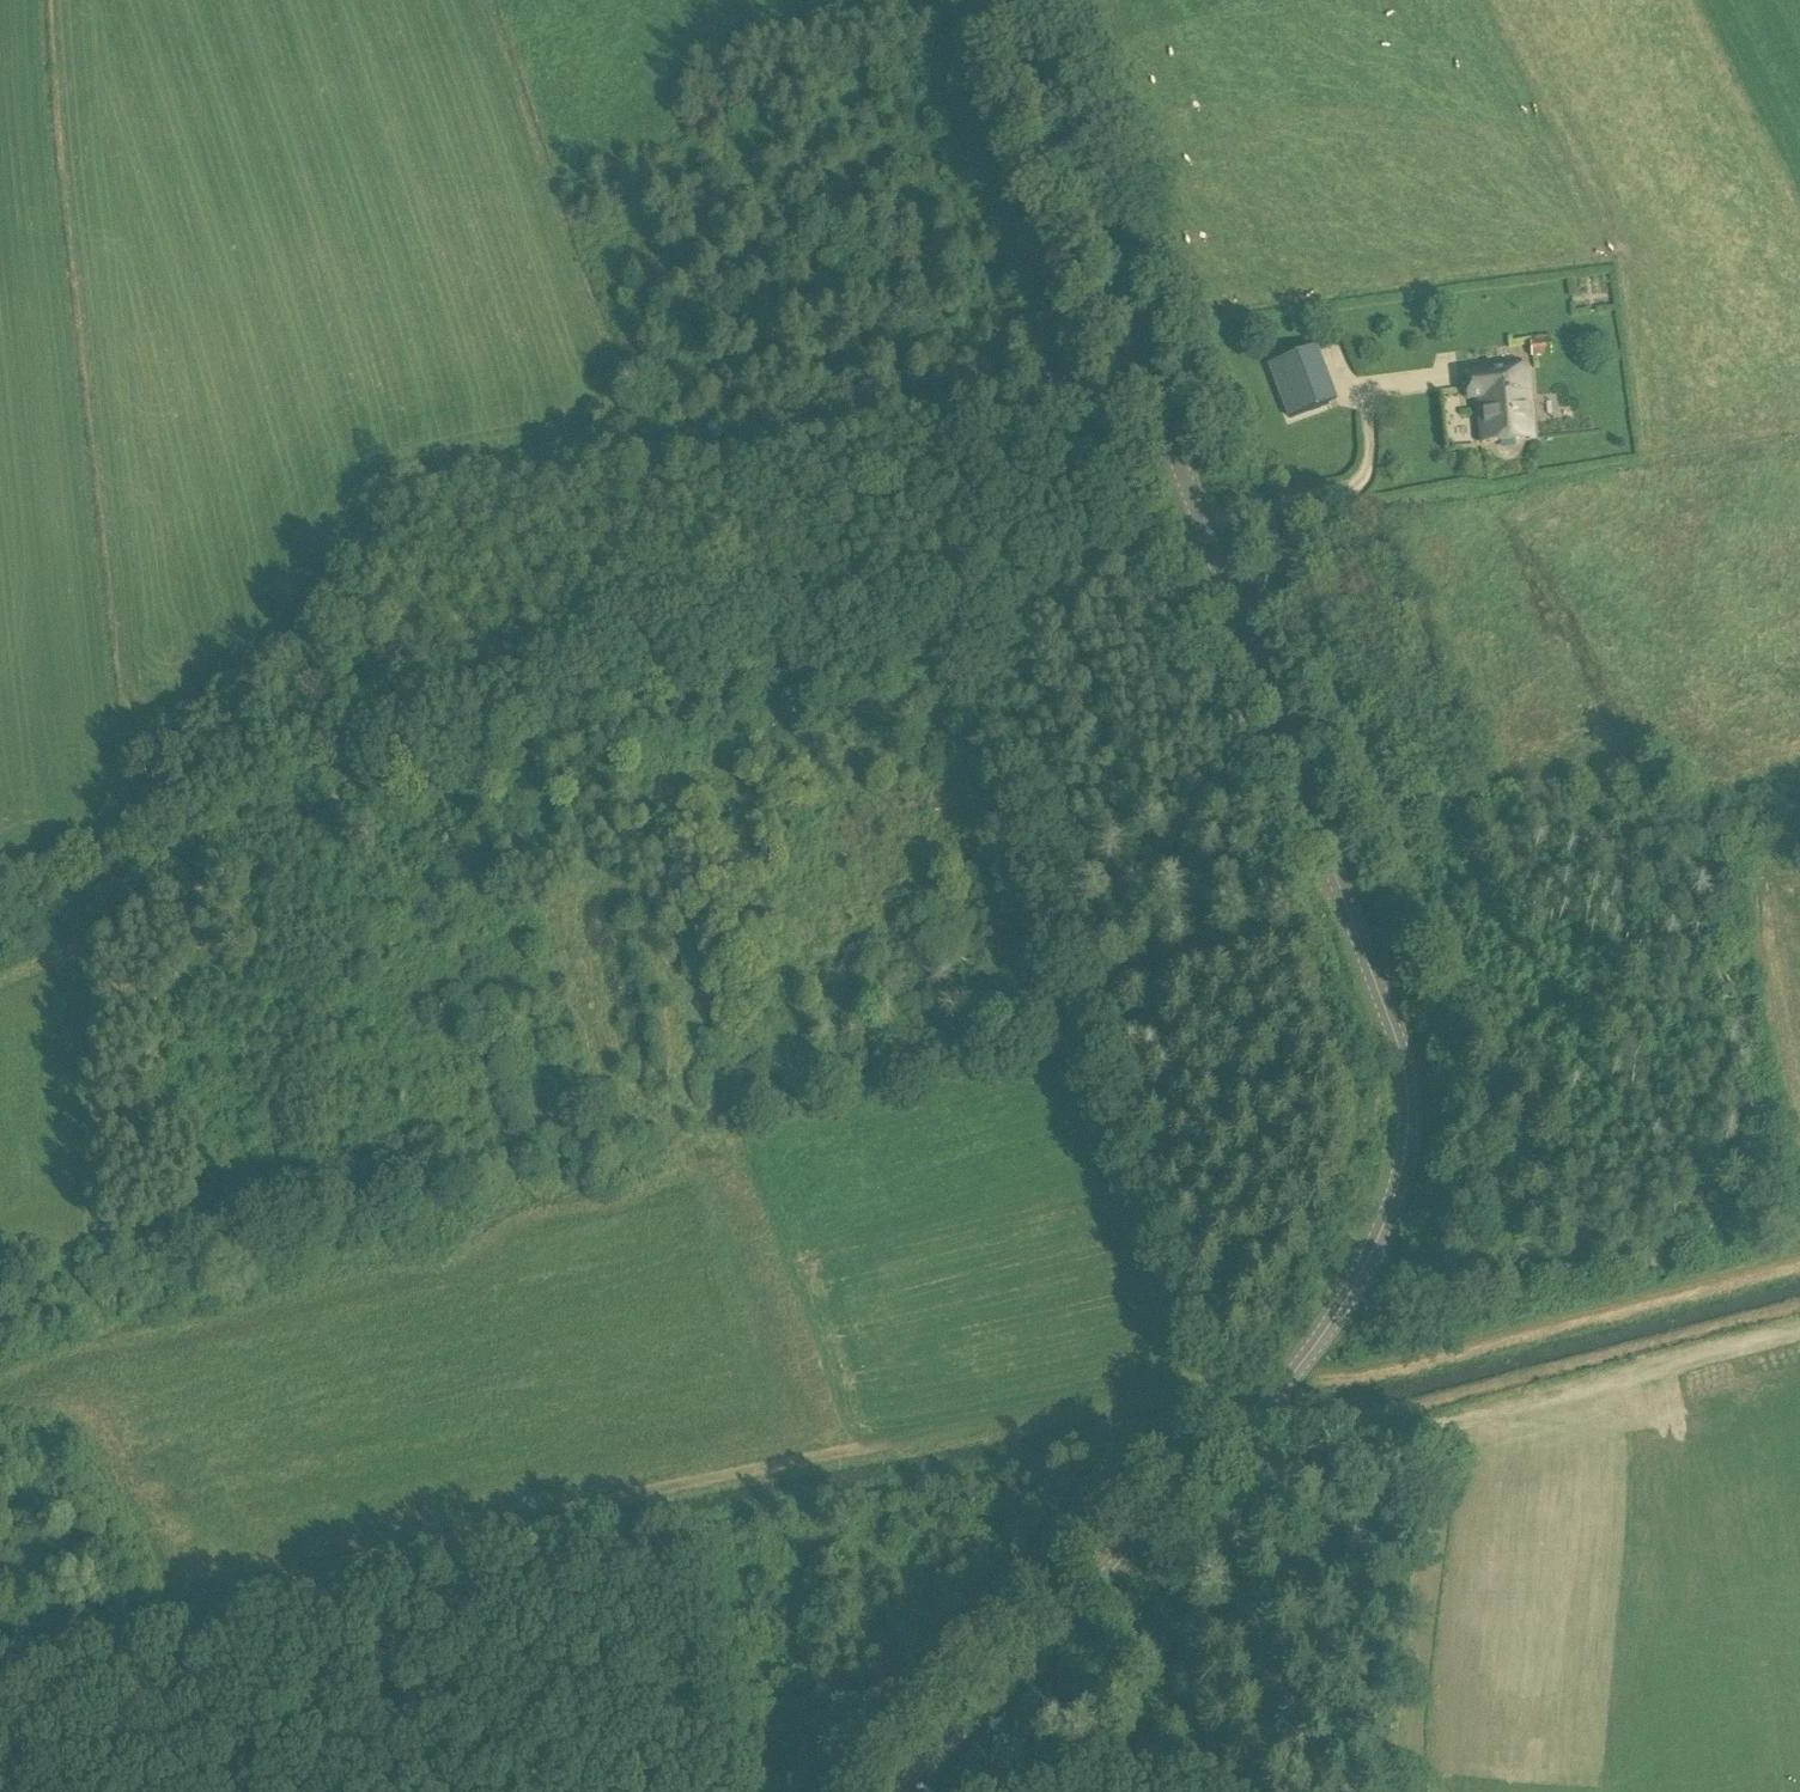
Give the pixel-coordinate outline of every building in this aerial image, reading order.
[(1532,357),(1551,355),(1549,339),(1530,341),(1532,357)] [(1320,344),(1279,365),(1306,418),(1347,397),(1320,344)] [(1466,375),(1468,400),(1478,399),(1481,438),(1530,434),(1525,370),(1466,375)]
